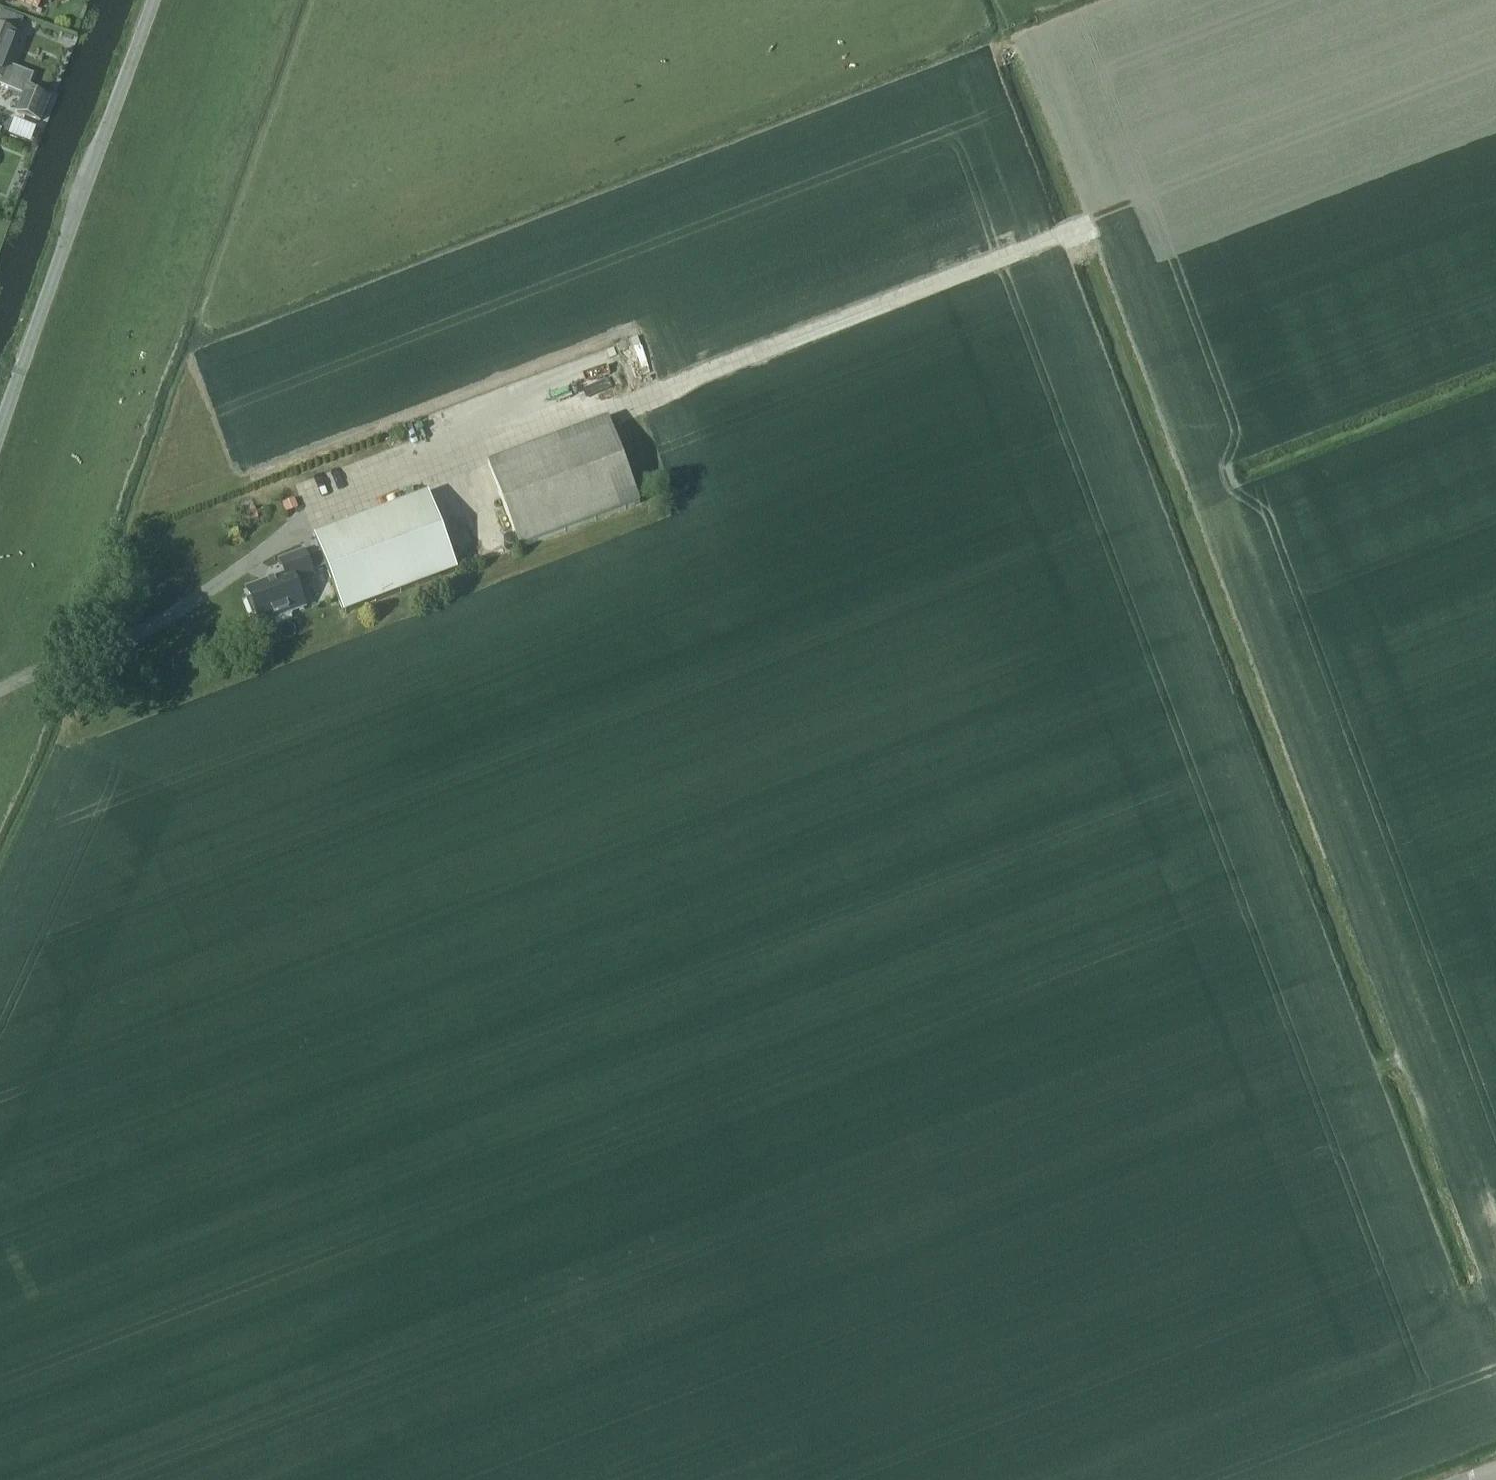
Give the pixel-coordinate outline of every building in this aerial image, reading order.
[(39,9),(43,0),(20,0),(39,9)] [(52,98),(31,90),(35,75),(12,66),(22,37),(0,28),(0,79),(2,79),(0,84),(0,86),(25,95),(18,114),(42,123),(52,98)] [(520,550),(641,503),(609,418),(488,463),(520,550)] [(285,575),(246,589),(260,625),(307,607),(298,585),(316,578),(313,572),(327,567),(345,614),(458,572),(428,494),(316,537),(322,552),(308,558),(305,550),(279,560),(285,575)] [(287,513),(298,509),(294,500),(284,504),(287,513)]
